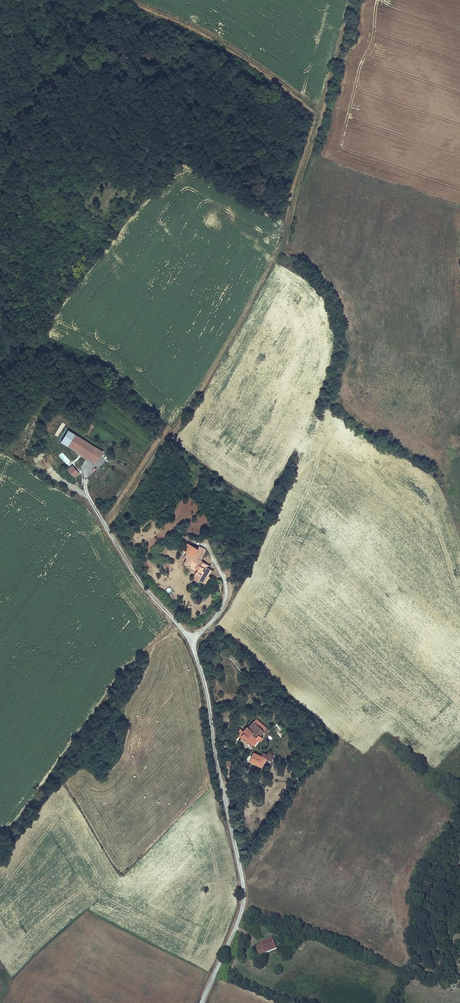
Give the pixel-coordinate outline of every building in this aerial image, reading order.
[(59,437),(65,423),(61,421),(55,435),(59,437)] [(95,463),(103,452),(68,430),(61,441),(95,463)] [(75,477),(79,473),(72,465),(68,469),(75,477)] [(201,562),(199,560),(205,550),(198,546),(197,549),(187,543),(183,551),(187,553),(185,557),(188,558),(185,563),(195,569),(197,566),(199,566),(198,568),(199,569),(194,579),(199,581),(199,580),(206,584),(210,576),(209,575),(212,570),(206,566),(207,564),(202,561),(201,562)] [(264,733),(265,734),(269,729),(255,718),(244,732),(240,729),(236,734),(253,747),(257,741),(259,743),(263,739),(260,737),(264,733)] [(266,758),(272,761),(274,755),(268,753),(268,754),(264,753),(262,756),(254,752),(250,760),(262,766),(266,758)] [(267,953),(277,949),(273,938),(260,943),(261,946),(256,948),(260,956),(267,953)]
